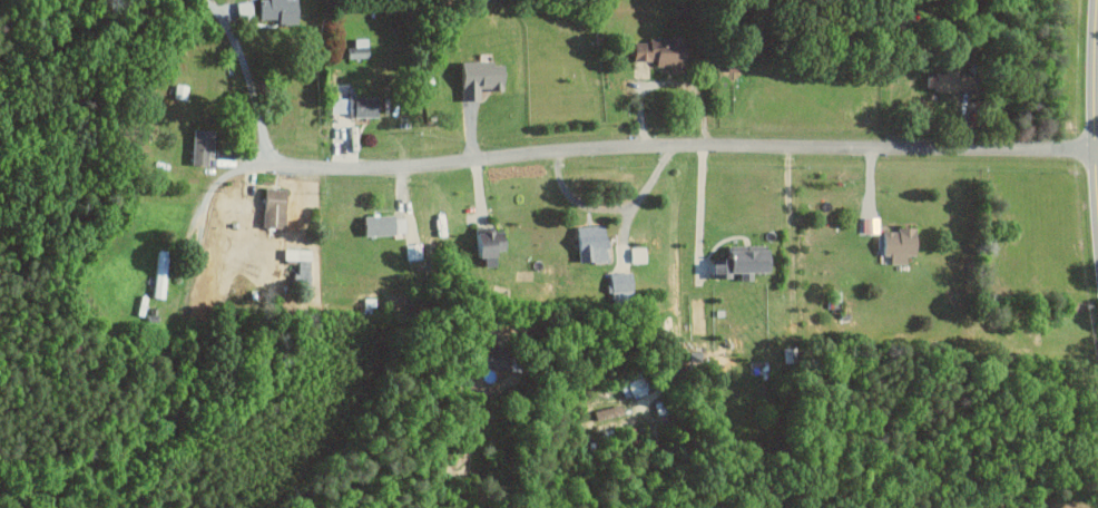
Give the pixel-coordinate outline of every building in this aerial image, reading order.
[(299,23),(298,0),(260,0),(260,18),(280,18),(281,24),(299,23)] [(369,37),(354,38),(354,46),(349,46),(349,57),(369,57),(369,37)] [(657,60),(657,66),(672,66),(672,73),(683,73),(683,37),(634,38),(634,60),(657,60)] [(508,88),(507,63),(497,63),(497,59),(462,61),(464,101),(483,100),(483,89),(508,88)] [(978,74),(956,73),(926,71),(925,89),(977,91),(978,74)] [(332,112),(357,111),(357,117),(381,116),(380,95),(349,96),(349,98),(331,98),(332,112)] [(213,164),(214,129),(195,128),(194,163),(213,164)] [(288,227),(289,188),(267,187),(266,227),(288,227)] [(407,215),(367,216),(367,235),(408,234),(407,215)] [(612,258),(606,222),(576,227),(582,263),(612,258)] [(477,256),(500,255),(499,227),(476,228),(477,256)] [(909,263),(909,255),(919,255),(919,228),(885,229),(885,255),(893,255),(893,263),(909,263)] [(297,260),(296,281),(312,281),(313,248),(286,248),(286,259),(297,260)] [(728,277),(728,257),(715,258),(716,278),(728,277)] [(514,370),(518,350),(487,345),(484,365),(514,370)] [(798,362),(798,347),(784,347),(785,363),(798,362)] [(625,399),(649,392),(644,377),(621,384),(625,399)] [(595,410),(598,421),(626,415),(623,404),(595,410)]
